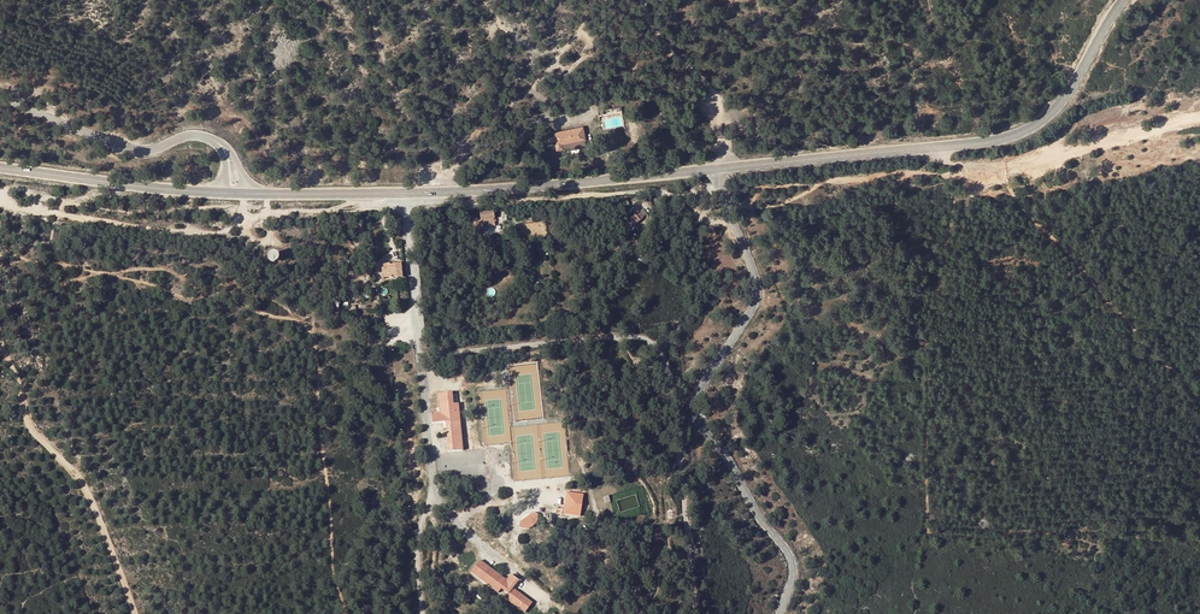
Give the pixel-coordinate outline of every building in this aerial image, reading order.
[(591,136),(563,135),(562,152),(569,153),(569,147),(591,148),(591,136)] [(481,218),(475,219),(476,228),(495,225),(494,218),(495,217),(494,209),(480,211),(481,218)] [(634,225),(645,216),(641,211),(630,220),(634,225)] [(269,251),(268,253),(268,254),(268,256),(268,258),(270,259),(271,260),(273,261),(275,260),(277,260),(278,258),(279,257),(279,255),(279,253),(278,251),(276,250),(274,249),(273,249),(271,250),(269,251)] [(402,262),(381,265),(383,280),(404,277),(402,262)] [(454,392),(438,394),(440,415),(433,416),(434,425),(447,423),(450,452),(464,450),(459,405),(455,405),(454,392)] [(584,493),(567,491),(564,513),(581,515),(584,493)] [(525,531),(541,523),(535,512),(519,521),(525,531)] [(506,579),(480,560),(471,572),(498,592),(501,588),(509,593),(505,598),(525,613),(533,602),(514,588),(520,579),(511,572),(506,579)]
